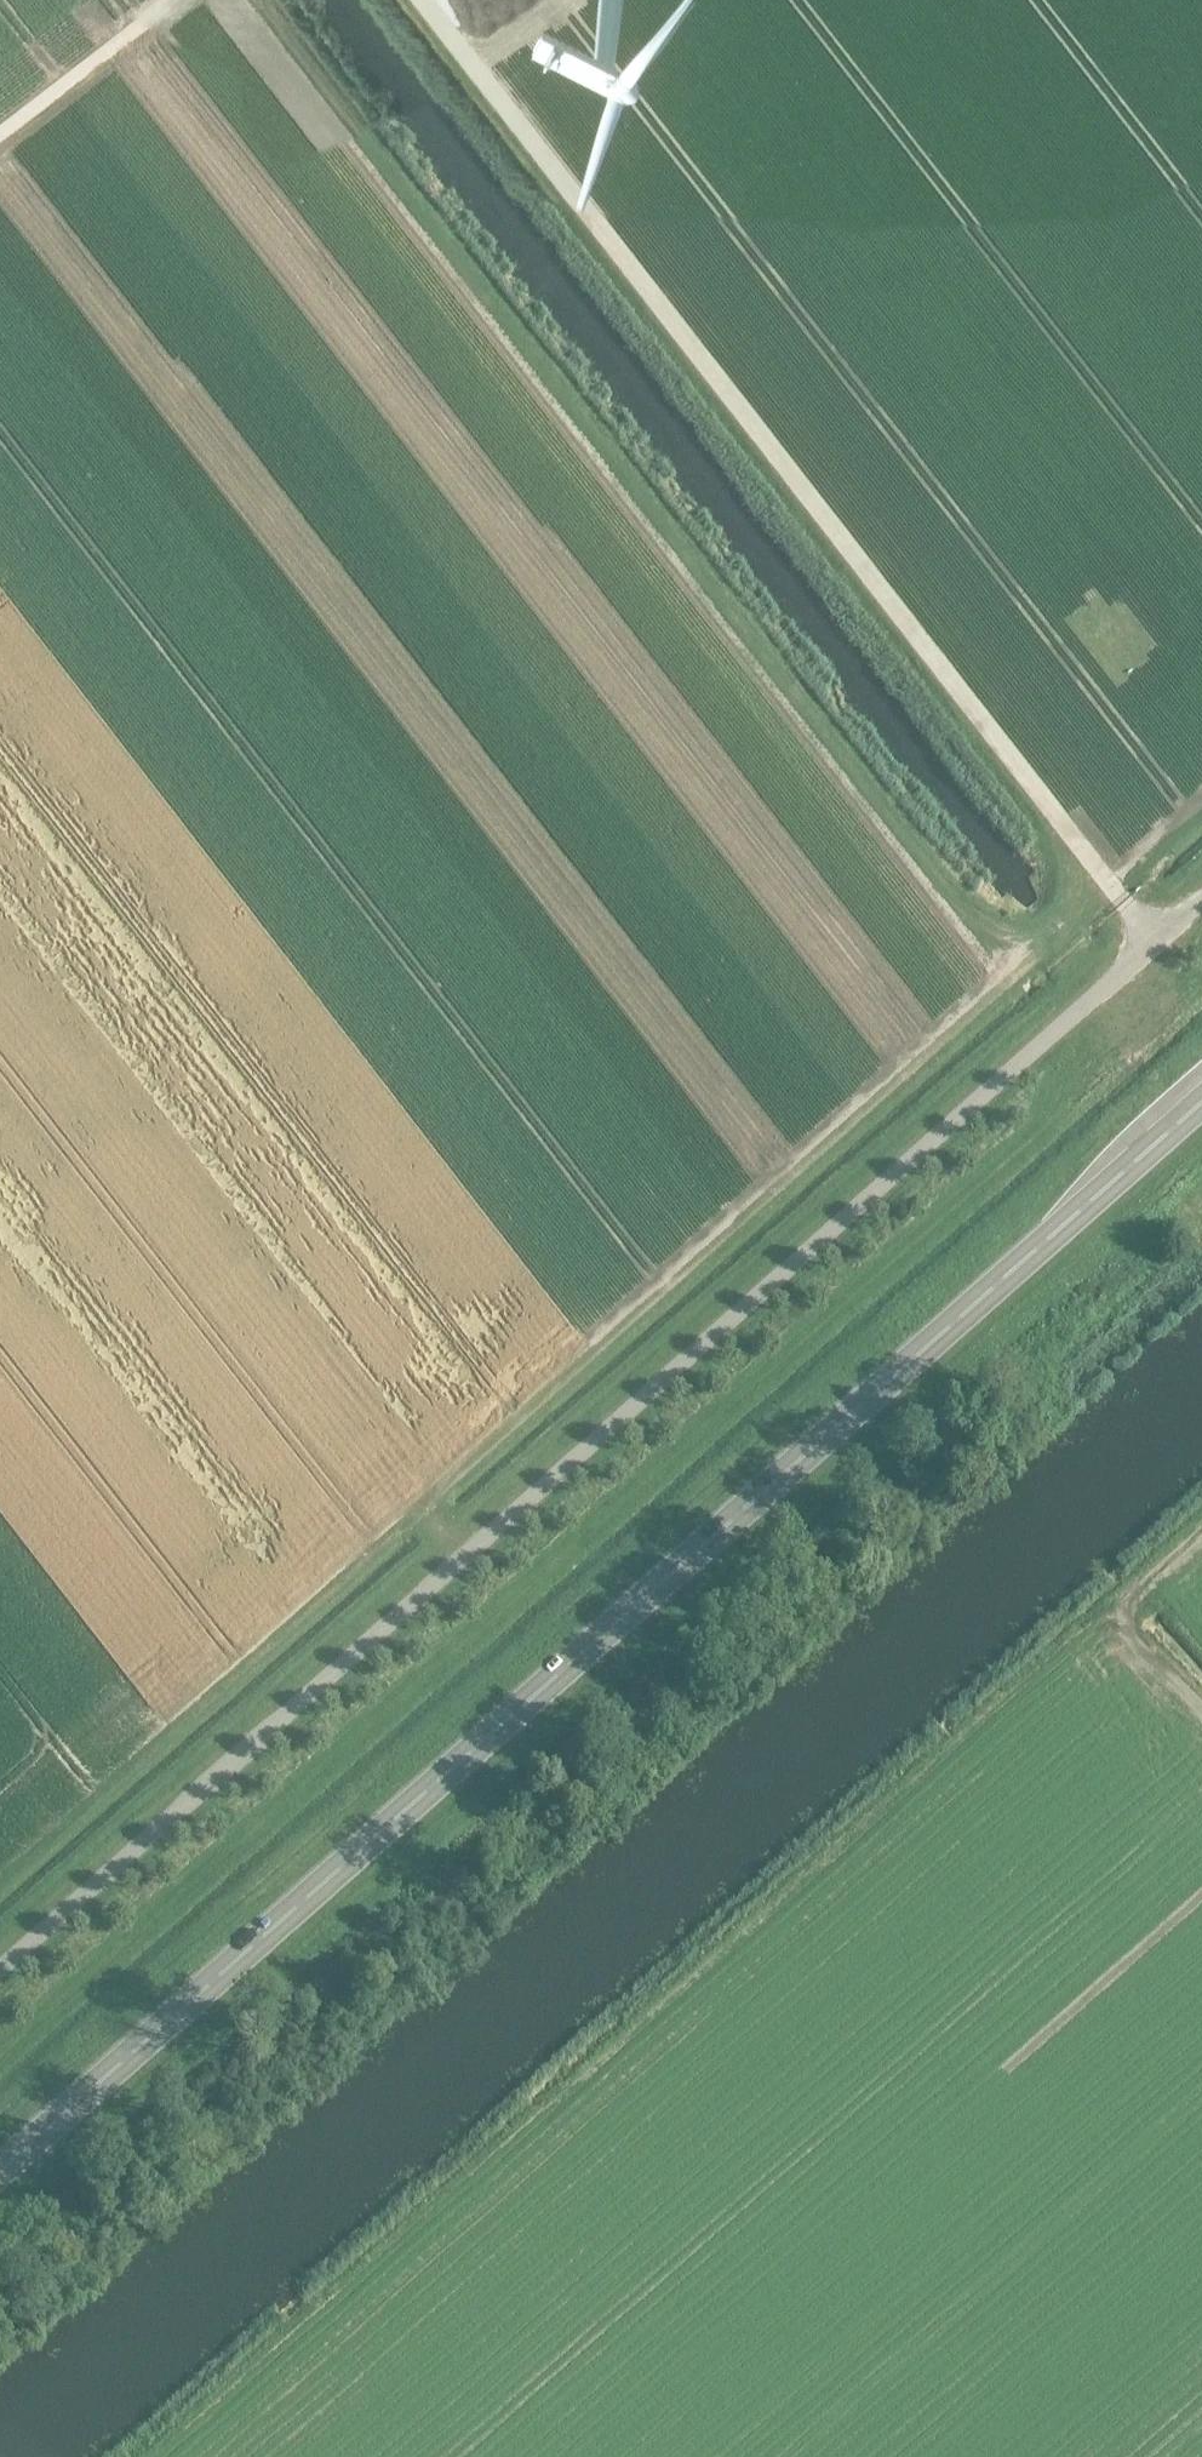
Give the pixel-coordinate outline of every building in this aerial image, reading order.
[(462,24),(450,30),(460,50),(472,44),(462,24)]
